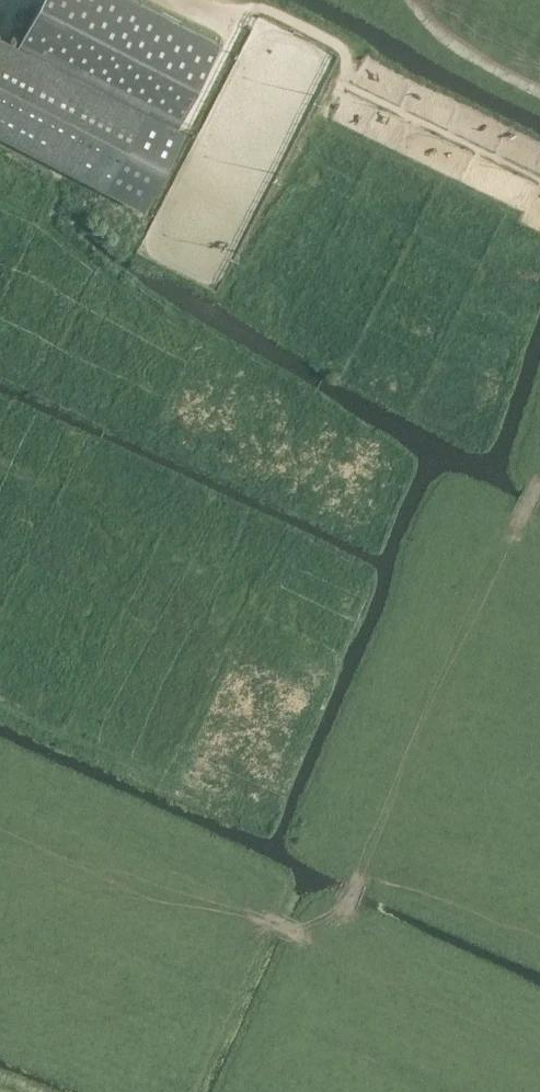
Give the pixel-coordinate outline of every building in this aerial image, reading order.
[(0,36),(0,135),(144,209),(184,130),(177,126),(220,43),(137,0),(40,0),(17,44),(0,36)]
